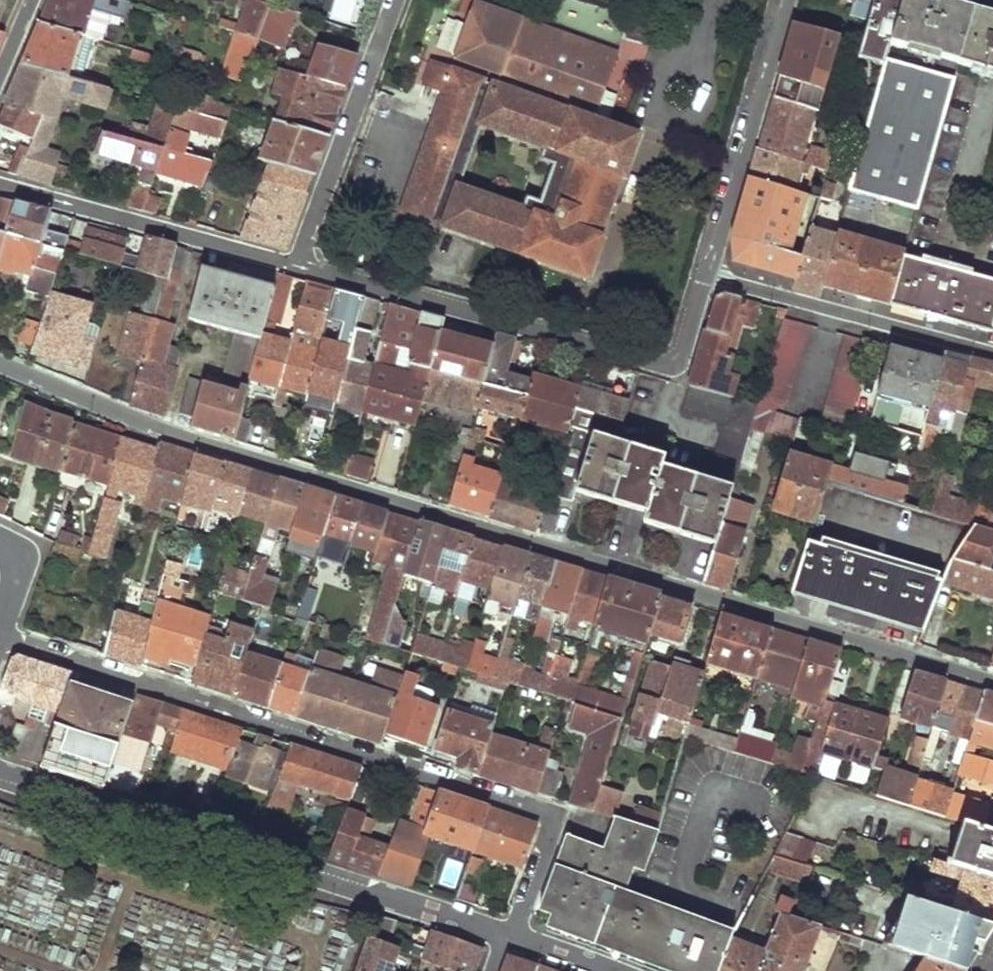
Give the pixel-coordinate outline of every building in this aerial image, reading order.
[(4,35),(13,14),(19,0),(0,0),(0,34),(4,35)] [(41,23),(78,34),(82,35),(92,5),(104,8),(107,0),(51,0),(49,5),(41,23)] [(272,0),(271,0),(228,0),(228,1),(245,6),(239,27),(221,22),(219,29),(238,35),(257,40),(270,5),(272,0)] [(858,59),(884,65),(903,0),(875,0),(872,8),(868,23),(858,59)] [(884,65),(883,69),(951,89),(974,12),(927,0),(903,0),(884,65)] [(872,8),(858,4),(855,19),(868,23),(872,8)] [(104,8),(92,5),(82,35),(96,40),(104,8)] [(270,5),(257,40),(281,48),(293,14),(270,5)] [(503,76),(498,90),(433,66),(425,88),(447,96),(404,211),(588,277),(603,233),(600,230),(619,179),(623,180),(638,138),(592,122),(596,108),(598,109),(606,89),(598,87),(602,75),(610,77),(617,56),(477,7),(458,60),(503,76)] [(951,89),(992,100),(992,18),(974,12),(951,89)] [(179,21),(164,16),(160,29),(176,33),(179,21)] [(646,26),(629,21),(625,33),(642,38),(646,26)] [(23,65),(65,77),(78,34),(41,23),(32,45),(23,65)] [(810,88),(821,91),(837,38),(794,25),(786,53),(778,79),(810,88)] [(642,38),(625,33),(623,39),(640,44),(642,38)] [(241,84),(249,60),(257,40),(238,35),(222,78),(241,84)] [(346,88),(357,58),(321,49),(312,71),(305,70),(302,76),(346,88)] [(160,59),(133,51),(130,59),(158,67),(160,59)] [(6,105),(43,116),(33,140),(44,144),(60,95),(103,108),(109,90),(65,77),(23,65),(14,86),(6,105)] [(336,114),(346,88),(302,76),(280,69),(273,95),(285,98),(292,100),(285,126),(328,137),(336,114)] [(602,75),(598,87),(606,89),(610,77),(602,75)] [(810,88),(778,79),(775,89),(772,102),(804,110),(810,88)] [(874,198),(916,211),(947,102),(879,82),(849,191),(874,198)] [(225,125),(230,111),(211,105),(211,103),(189,97),(183,112),(225,125)] [(285,98),(278,124),(285,126),(292,100),(285,98)] [(757,151),(800,163),(815,113),(804,110),(772,102),(757,151)] [(33,140),(43,116),(6,105),(0,120),(0,126),(33,140)] [(177,111),(160,106),(147,146),(164,151),(177,111)] [(203,188),(211,165),(182,157),(191,130),(220,138),(225,125),(183,112),(177,111),(164,151),(156,174),(203,188)] [(839,126),(840,120),(833,118),(831,124),(839,126)] [(278,124),(276,124),(262,163),(270,165),(312,177),(320,158),(328,137),(285,126),(278,124)] [(102,133),(93,157),(141,170),(129,208),(142,212),(148,196),(156,174),(164,151),(147,146),(102,133)] [(53,147),(44,144),(33,140),(29,149),(23,161),(19,172),(44,179),(53,147)] [(29,149),(20,146),(15,158),(23,161),(29,149)] [(826,170),(831,153),(811,147),(805,164),(809,165),(826,170)] [(749,179),(794,192),(798,173),(806,174),(809,165),(805,164),(800,163),(757,151),(753,165),(749,179)] [(19,172),(23,161),(15,158),(8,175),(16,177),(19,172)] [(312,177),(270,165),(243,240),(285,252),(298,215),(312,177)] [(749,179),(741,206),(796,223),(804,194),(794,192),(749,179)] [(79,194),(82,187),(74,185),(71,192),(79,194)] [(818,198),(821,188),(810,185),(806,195),(818,198)] [(849,191),(842,218),(866,224),(874,198),(849,191)] [(148,196),(142,212),(154,215),(159,200),(148,196)] [(4,234),(15,203),(3,200),(0,207),(0,233),(4,234)] [(15,203),(4,234),(39,245),(44,231),(49,212),(15,203)] [(741,206),(732,239),(735,261),(795,279),(801,258),(787,255),(796,223),(741,206)] [(190,225),(197,227),(199,219),(193,217),(190,225)] [(67,238),(62,252),(166,283),(176,246),(146,238),(138,268),(121,263),(127,243),(83,230),(85,224),(72,220),(67,238)] [(795,279),(792,288),(807,292),(820,295),(822,287),(837,235),(810,227),(801,258),(795,279)] [(51,233),(44,231),(39,245),(48,247),(51,233)] [(51,233),(48,247),(62,252),(67,238),(51,233)] [(837,235),(822,287),(889,306),(903,258),(904,252),(837,233),(837,235)] [(0,248),(0,264),(26,272),(21,291),(47,298),(62,252),(48,247),(39,245),(4,234),(0,248)] [(165,416),(175,370),(167,369),(171,348),(175,331),(169,329),(188,250),(176,246),(166,283),(155,325),(149,324),(138,366),(129,404),(147,410),(165,416)] [(903,258),(889,306),(941,319),(956,272),(957,266),(936,262),(935,266),(903,258)] [(203,268),(189,320),(232,332),(221,374),(235,378),(241,391),(240,393),(188,378),(180,414),(192,418),(190,428),(211,435),(233,442),(239,416),(247,388),(255,358),(261,336),(266,318),(274,288),(203,268)] [(941,319),(992,332),(992,327),(992,281),(956,272),(941,319)] [(274,288),(266,318),(280,322),(292,279),(277,275),(274,288)] [(298,280),(293,297),(302,299),(307,283),(298,280)] [(277,391),(263,445),(279,449),(291,407),(282,404),(287,388),(307,394),(335,290),(321,287),(307,283),(302,299),(290,344),(284,365),(277,391)] [(307,394),(336,401),(364,298),(349,294),(335,290),(307,394)] [(688,387),(719,397),(727,374),(741,324),(753,326),(757,312),(743,308),(739,307),(742,298),(721,293),(716,297),(688,387)] [(88,313),(47,298),(38,323),(31,347),(74,363),(74,359),(87,364),(97,329),(84,324),(88,313)] [(362,409),(373,367),(363,363),(379,303),(364,298),(336,401),(362,409)] [(759,303),(746,300),(743,308),(757,312),(759,303)] [(398,345),(406,347),(408,340),(404,340),(411,311),(403,309),(390,306),(387,315),(380,339),(398,345)] [(441,334),(445,320),(428,316),(422,314),(412,349),(408,364),(416,367),(430,371),(441,334)] [(114,359),(138,366),(149,324),(126,317),(114,359)] [(793,443),(800,422),(774,413),(788,405),(810,325),(785,318),(757,407),(749,430),(764,435),(793,443)] [(31,347),(38,323),(24,320),(18,343),(31,347)] [(492,349),(441,334),(430,371),(482,385),(492,349)] [(526,396),(531,382),(507,374),(515,340),(496,335),(492,349),(482,385),(526,396)] [(848,431),(874,342),(849,335),(823,423),(834,427),(848,431)] [(261,336),(255,358),(284,365),(290,344),(261,336)] [(430,371),(416,367),(413,377),(390,371),(398,345),(380,339),(373,367),(362,409),(414,424),(421,401),(430,371)] [(891,346),(864,438),(870,440),(892,446),(906,401),(931,408),(945,361),(891,346)] [(181,351),(171,348),(167,369),(175,370),(181,351)] [(957,411),(970,360),(959,357),(947,353),(945,361),(931,408),(918,450),(925,453),(928,441),(932,442),(936,427),(938,428),(944,408),(957,411)] [(255,358),(247,388),(253,390),(256,382),(264,384),(262,389),(266,392),(268,394),(271,394),(277,391),(284,365),(255,358)] [(952,431),(959,433),(974,382),(992,388),(992,366),(970,360),(957,411),(952,431)] [(475,409),(482,385),(430,371),(421,401),(474,415),(475,409)] [(719,397),(730,400),(738,378),(727,374),(719,397)] [(575,411),(581,391),(583,386),(566,381),(564,387),(532,379),(531,382),(526,396),(518,421),(567,435),(575,411)] [(482,385),(475,409),(518,421),(526,396),(482,385)] [(559,462),(548,496),(570,502),(574,492),(645,513),(641,524),(713,545),(727,501),(735,476),(740,459),(749,430),(757,407),(730,400),(719,397),(688,387),(681,414),(722,426),(710,472),(713,473),(709,482),(662,467),(665,458),(617,443),(622,424),(575,411),(567,435),(562,452),(559,462)] [(622,424),(631,394),(613,389),(608,398),(581,391),(575,411),(622,424)] [(35,465),(50,417),(27,408),(12,458),(35,465)] [(239,416),(233,442),(245,445),(252,420),(239,416)] [(50,417),(35,465),(56,472),(71,424),(50,417)] [(793,443),(791,449),(799,451),(809,419),(802,418),(800,422),(793,443)] [(823,423),(815,421),(812,432),(831,437),(834,427),(823,423)] [(71,424),(56,472),(57,472),(108,489),(123,439),(71,424)] [(467,440),(482,444),(483,442),(475,438),(478,429),(470,428),(470,431),(467,440)] [(465,446),(467,440),(470,431),(461,429),(457,444),(465,446)] [(749,430),(740,459),(751,462),(753,463),(759,444),(761,445),(764,435),(749,430)] [(559,462),(562,452),(513,437),(510,446),(548,458),(559,462)] [(108,489),(88,558),(102,561),(119,506),(114,503),(116,492),(135,499),(133,508),(141,511),(157,450),(123,439),(108,489)] [(502,469),(504,464),(493,461),(488,478),(470,471),(472,463),(479,457),(482,444),(467,440),(465,446),(449,506),(468,512),(487,518),(502,469)] [(909,481),(917,453),(892,446),(870,440),(869,447),(892,454),(891,462),(902,467),(899,478),(909,481)] [(157,450),(141,511),(156,515),(160,504),(156,503),(157,497),(183,505),(194,457),(177,452),(158,446),(157,450)] [(826,483),(832,468),(789,455),(771,510),(813,523),(814,521),(826,483)] [(194,457),(183,505),(197,510),(204,487),(217,490),(224,465),(209,461),(194,457)] [(559,462),(548,458),(537,494),(505,483),(508,471),(502,469),(487,518),(511,525),(536,532),(548,496),(559,462)] [(751,462),(740,459),(735,476),(745,479),(751,462)] [(344,475),(367,482),(371,467),(348,460),(344,475)] [(206,531),(204,537),(209,537),(210,533),(214,533),(222,511),(238,515),(250,473),(237,469),(224,465),(217,490),(206,531)] [(902,506),(906,490),(832,468),(826,483),(902,506)] [(250,473),(238,515),(264,524),(277,482),(264,478),(250,473)] [(972,526),(978,505),(947,496),(951,478),(941,475),(931,514),(972,526)] [(277,482),(264,524),(279,529),(293,533),(305,490),(292,486),(277,482)] [(302,544),(297,560),(314,566),(336,499),(321,495),(305,490),(293,533),(290,540),(302,544)] [(982,508),(984,499),(980,498),(978,505),(972,526),(975,527),(992,533),(992,512),(982,508)] [(314,566),(313,569),(329,574),(339,542),(351,546),(363,508),(350,503),(336,499),(314,566)] [(701,581),(725,588),(750,508),(727,501),(713,545),(701,581)] [(363,508),(351,546),(377,554),(389,515),(376,511),(363,508)] [(387,567),(365,640),(382,645),(390,619),(404,572),(419,524),(404,520),(389,515),(377,554),(374,563),(387,567)] [(264,524),(259,538),(269,541),(274,543),(279,529),(264,524)] [(419,524),(404,572),(423,578),(422,582),(426,583),(428,579),(433,581),(447,533),(433,529),(419,524)] [(948,560),(983,570),(992,540),(992,533),(975,527),(948,560)] [(204,537),(206,531),(198,529),(198,535),(204,537)] [(433,581),(427,602),(438,605),(444,589),(458,594),(473,540),(460,537),(447,533),(433,581)] [(259,538),(254,557),(263,560),(269,541),(259,538)] [(458,594),(453,609),(464,612),(467,602),(470,603),(471,601),(475,586),(491,590),(503,549),(488,545),(473,540),(458,594)] [(351,546),(339,542),(329,574),(340,577),(351,546)] [(921,631),(939,582),(807,542),(790,593),(921,631)] [(486,605),(483,616),(498,621),(499,618),(503,604),(514,607),(517,598),(530,557),(516,553),(503,549),(491,590),(486,605)] [(269,609),(278,579),(265,575),(269,562),(263,560),(254,557),(248,576),(240,600),(261,606),(269,609)] [(530,557),(517,598),(528,601),(522,620),(537,625),(556,565),(542,561),(530,557)] [(939,582),(992,599),(992,573),(983,570),(948,560),(939,582)] [(165,577),(176,580),(179,568),(168,564),(165,577)] [(537,625),(532,637),(544,640),(554,611),(568,615),(581,573),(569,569),(556,565),(537,625)] [(248,576),(223,568),(216,592),(240,600),(248,576)] [(121,586),(128,588),(133,573),(125,570),(121,586)] [(581,573),(568,615),(581,619),(594,623),(608,581),(595,577),(581,573)] [(207,625),(209,619),(180,610),(187,583),(176,580),(165,577),(158,605),(145,659),(193,674),(207,625)] [(577,680),(576,681),(584,684),(594,658),(590,655),(592,649),(598,651),(604,631),(646,644),(648,636),(661,597),(634,589),(608,581),(594,623),(577,680)] [(491,590),(475,586),(471,601),(486,605),(491,590)] [(296,619),(306,623),(317,591),(307,588),(296,619)] [(661,597),(648,636),(679,646),(692,606),(677,602),(661,597)] [(143,667),(145,659),(158,605),(142,602),(136,620),(124,617),(126,607),(117,603),(105,645),(103,654),(123,660),(143,667)] [(514,607),(503,604),(499,618),(510,621),(514,607)] [(251,637),(262,641),(272,609),(269,609),(261,606),(253,631),(251,637)] [(720,614),(704,665),(755,681),(756,678),(772,630),(746,622),(720,614)] [(581,619),(568,615),(564,627),(577,631),(581,619)] [(418,628),(390,619),(382,645),(411,654),(415,639),(418,628)] [(253,631),(229,624),(227,631),(207,625),(193,674),(191,682),(212,689),(234,696),(246,655),(251,637),(253,631)] [(323,629),(321,638),(327,640),(331,629),(324,627),(323,629)] [(772,630),(756,678),(792,690),(809,641),(791,636),(772,630)] [(466,672),(474,645),(466,643),(461,653),(449,648),(453,634),(446,632),(442,646),(437,662),(440,663),(457,669),(466,672)] [(327,640),(321,638),(316,652),(323,654),(327,640)] [(437,662),(442,646),(415,639),(411,654),(437,662)] [(505,639),(499,660),(498,662),(493,680),(506,684),(516,687),(521,671),(522,667),(506,662),(512,641),(505,639)] [(792,690),(790,697),(810,702),(804,720),(816,724),(825,696),(841,651),(825,646),(809,641),(792,690)] [(103,654),(105,645),(100,644),(95,651),(103,654)] [(493,680),(498,662),(483,656),(484,648),(474,645),(466,672),(479,675),(493,680)] [(313,662),(308,676),(295,716),(313,722),(315,716),(326,720),(324,725),(337,730),(351,684),(335,679),(341,659),(323,654),(316,652),(313,662)] [(638,670),(643,655),(635,652),(629,668),(638,670)] [(281,667),(246,655),(234,696),(251,701),(268,707),(281,667)] [(295,716),(308,676),(291,670),(295,659),(285,655),(281,667),(268,707),(281,711),(295,716)] [(576,681),(577,680),(567,677),(572,661),(554,656),(553,659),(541,695),(554,699),(560,701),(564,702),(569,704),(574,689),(576,681)] [(308,676),(313,662),(296,657),(295,659),(291,670),(308,676)] [(541,695),(553,659),(545,657),(538,676),(521,671),(516,687),(541,695)] [(10,661),(1,688),(19,693),(17,698),(35,704),(27,728),(15,724),(3,754),(21,759),(34,720),(55,728),(60,715),(58,714),(67,684),(70,675),(45,666),(18,658),(10,661)] [(457,669),(440,663),(437,670),(455,676),(457,669)] [(687,722),(701,675),(671,665),(669,669),(651,663),(630,733),(647,739),(656,713),(687,722)] [(635,681),(638,670),(629,668),(625,683),(628,684),(630,680),(635,681)] [(384,737),(403,679),(378,671),(372,690),(351,684),(337,730),(354,735),(356,729),(366,733),(364,738),(382,744),(384,737)] [(390,739),(391,735),(408,740),(426,746),(437,710),(409,700),(417,676),(404,673),(403,679),(384,737),(390,739)] [(946,683),(914,673),(900,718),(932,729),(946,683)] [(493,680),(479,675),(476,682),(504,691),(506,684),(493,680)] [(622,720),(635,681),(630,680),(628,684),(625,683),(619,701),(574,689),(569,704),(622,720)] [(928,742),(926,747),(935,748),(941,731),(957,737),(949,763),(960,766),(963,755),(968,742),(974,721),(983,693),(964,688),(946,683),(932,729),(928,742)] [(122,732),(131,707),(67,684),(58,714),(60,715),(55,728),(42,766),(103,786),(122,732)] [(0,689),(0,701),(14,705),(17,698),(19,693),(1,688),(0,689)] [(974,721),(992,726),(992,697),(983,693),(974,721)] [(798,773),(837,785),(841,776),(813,768),(818,752),(872,769),(875,759),(887,722),(836,705),(837,699),(825,696),(816,724),(808,746),(798,773)] [(134,697),(131,707),(122,732),(151,743),(163,748),(167,735),(165,731),(166,727),(178,730),(184,712),(159,705),(134,697)] [(560,701),(554,699),(551,709),(556,711),(560,701)] [(622,720),(569,704),(567,711),(572,714),(568,727),(588,734),(589,740),(570,805),(594,812),(602,787),(622,720)] [(178,730),(172,751),(228,770),(242,731),(184,712),(178,730)] [(456,768),(475,774),(489,726),(448,713),(435,750),(459,758),(456,768)] [(326,720),(315,716),(313,722),(317,723),(324,725),(326,720)] [(42,766),(55,728),(34,720),(21,759),(42,766)] [(974,721),(968,742),(992,749),(992,726),(974,721)] [(731,751),(735,741),(686,725),(683,736),(731,751)] [(366,733),(356,729),(354,735),(359,737),(364,738),(366,733)] [(276,778),(286,754),(265,748),(263,754),(252,749),(257,736),(242,731),(228,770),(226,776),(271,791),(276,778)] [(103,786),(133,795),(151,743),(122,732),(103,786)] [(771,751),(773,745),(737,734),(735,741),(731,751),(768,763),(771,751)] [(391,735),(390,739),(406,744),(408,740),(391,735)] [(544,770),(553,741),(540,738),(536,751),(490,737),(478,775),(508,785),(537,794),(544,770)] [(926,747),(928,742),(918,739),(910,765),(919,768),(921,763),(923,756),(926,747)] [(798,743),(792,759),(771,751),(768,763),(798,773),(808,746),(798,743)] [(286,754),(276,778),(349,801),(351,797),(361,768),(289,746),(286,754)] [(926,747),(923,756),(932,758),(935,748),(926,747)] [(957,775),(992,785),(992,764),(963,755),(960,766),(957,775)] [(923,756),(921,763),(930,764),(932,758),(923,756)] [(872,769),(883,773),(887,763),(875,759),(872,769)] [(361,768),(351,797),(363,802),(374,773),(361,768)] [(537,794),(554,800),(559,780),(553,777),(554,773),(544,770),(537,794)] [(907,807),(915,781),(883,773),(875,797),(907,807)] [(412,784),(398,780),(387,811),(400,816),(412,784)] [(944,819),(951,793),(915,781),(907,807),(944,819)] [(601,815),(612,819),(619,794),(602,787),(594,812),(601,815)] [(398,823),(379,875),(424,890),(432,862),(417,857),(425,835),(472,850),(487,809),(422,788),(408,827),(398,823)] [(980,830),(987,805),(951,793),(944,819),(961,825),(980,830)] [(985,832),(992,806),(992,804),(989,803),(987,805),(980,830),(985,832)] [(536,826),(487,809),(472,850),(521,867),(536,826)] [(654,832),(659,815),(640,809),(633,825),(654,832)] [(328,859),(374,874),(382,849),(365,842),(371,825),(367,818),(346,810),(328,859)] [(735,931),(626,891),(633,867),(643,870),(654,832),(633,825),(615,820),(604,852),(566,838),(539,915),(551,919),(598,936),(594,948),(656,970),(719,970),(731,939),(735,931)] [(961,825),(948,866),(992,879),(992,835),(985,832),(980,830),(961,825)] [(773,857),(789,862),(794,851),(801,839),(784,833),(773,857)] [(816,858),(794,851),(789,862),(807,868),(812,869),(816,858)] [(455,900),(472,905),(483,871),(480,870),(481,860),(470,857),(467,864),(455,900)] [(763,877),(799,888),(807,868),(789,862),(773,857),(764,872),(763,877)] [(932,860),(928,876),(959,885),(951,914),(992,927),(992,879),(948,866),(932,860)] [(992,930),(992,927),(951,914),(912,901),(896,951),(926,960),(960,970),(967,970),(992,930)] [(366,938),(385,945),(395,919),(375,914),(366,938)] [(822,928),(787,917),(781,915),(766,952),(759,970),(805,970),(822,928)] [(598,936),(551,919),(547,931),(594,948),(598,936)] [(453,970),(473,970),(482,947),(429,928),(418,957),(453,970)] [(840,934),(828,930),(828,936),(838,941),(840,934)] [(396,949),(385,945),(366,938),(355,970),(388,970),(396,949)] [(766,952),(731,939),(719,970),(759,970),(766,952)] [(879,946),(865,941),(862,953),(872,957),(879,946)] [(418,957),(411,955),(408,963),(432,970),(453,970),(418,957)] [(536,968),(507,957),(502,970),(535,970),(536,968)] [(926,960),(919,970),(960,970),(926,960)]
